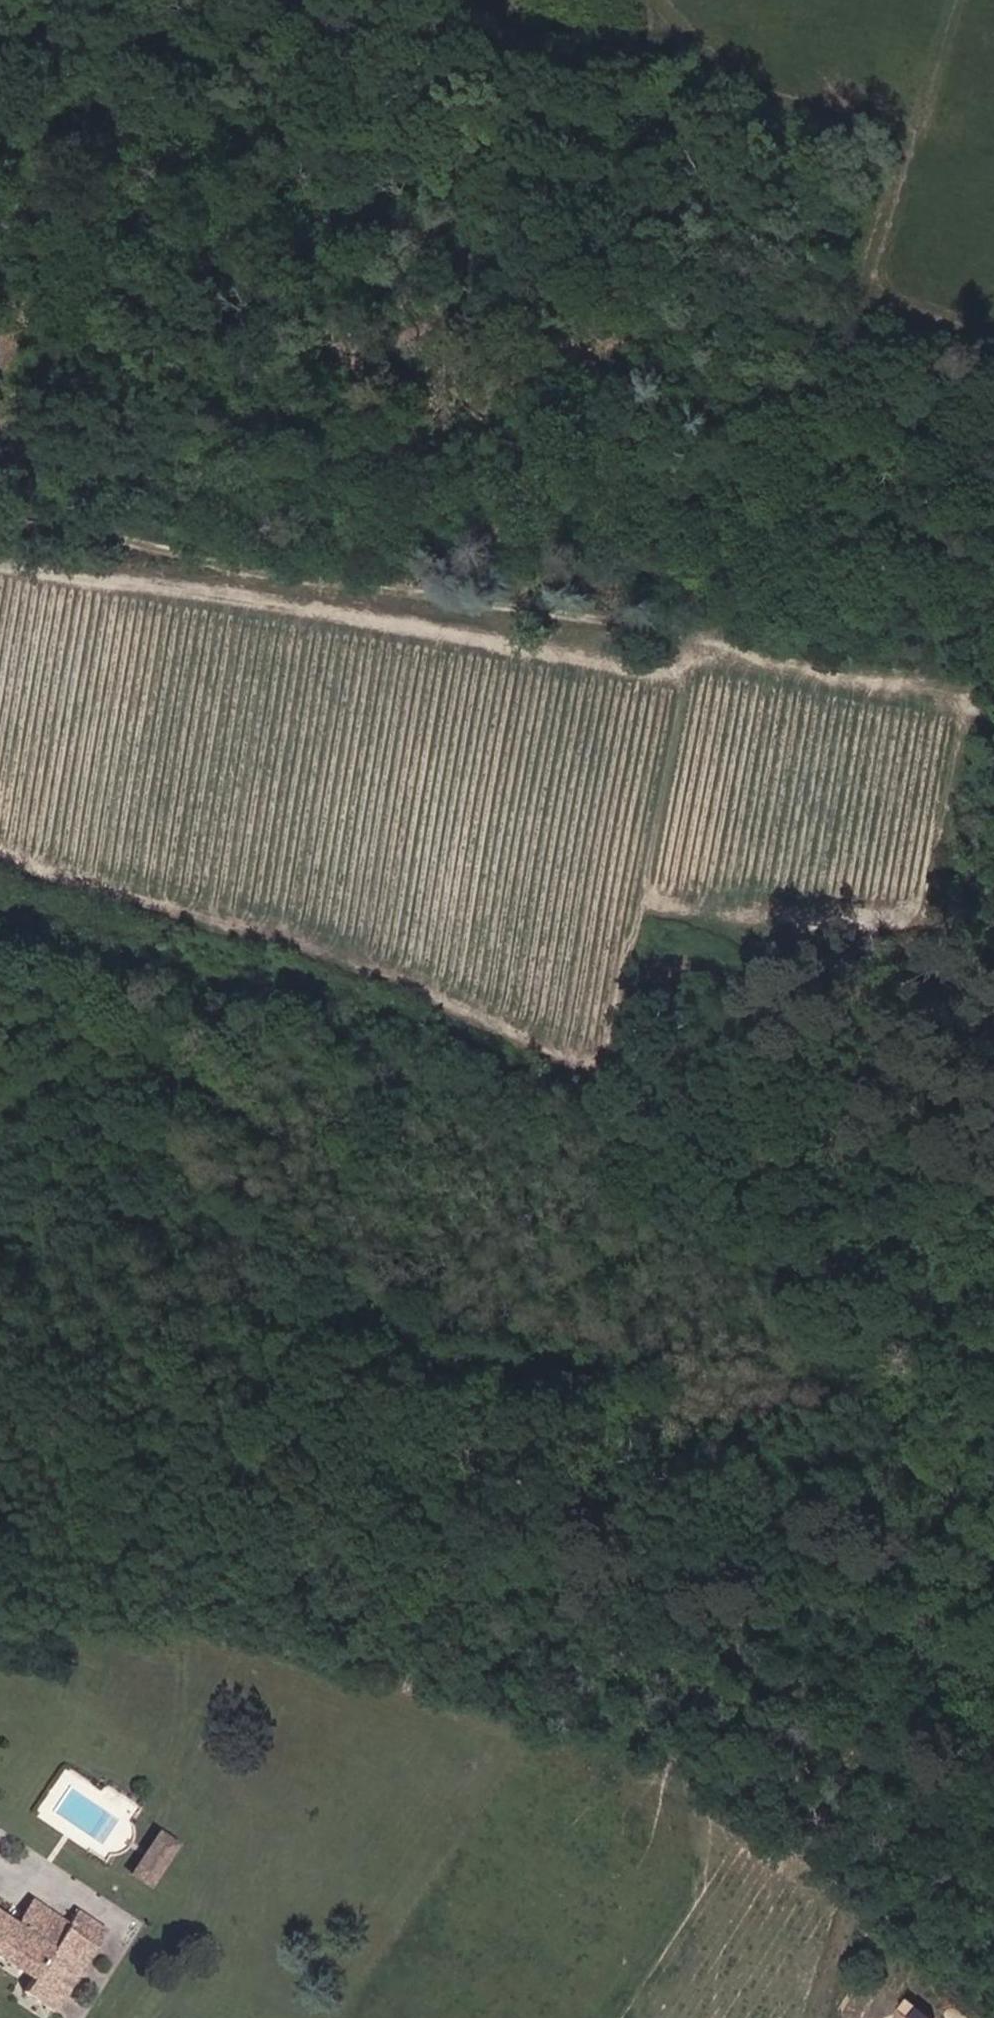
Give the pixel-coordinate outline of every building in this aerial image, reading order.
[(157,1826),(128,1872),(152,1887),(180,1841),(157,1826)] [(51,1949),(67,1924),(29,1899),(13,1924),(51,1949)] [(13,1924),(0,1915),(0,1959),(31,1980),(23,1991),(53,2012),(105,1930),(76,1911),(67,1924),(51,1949),(13,1924)]
